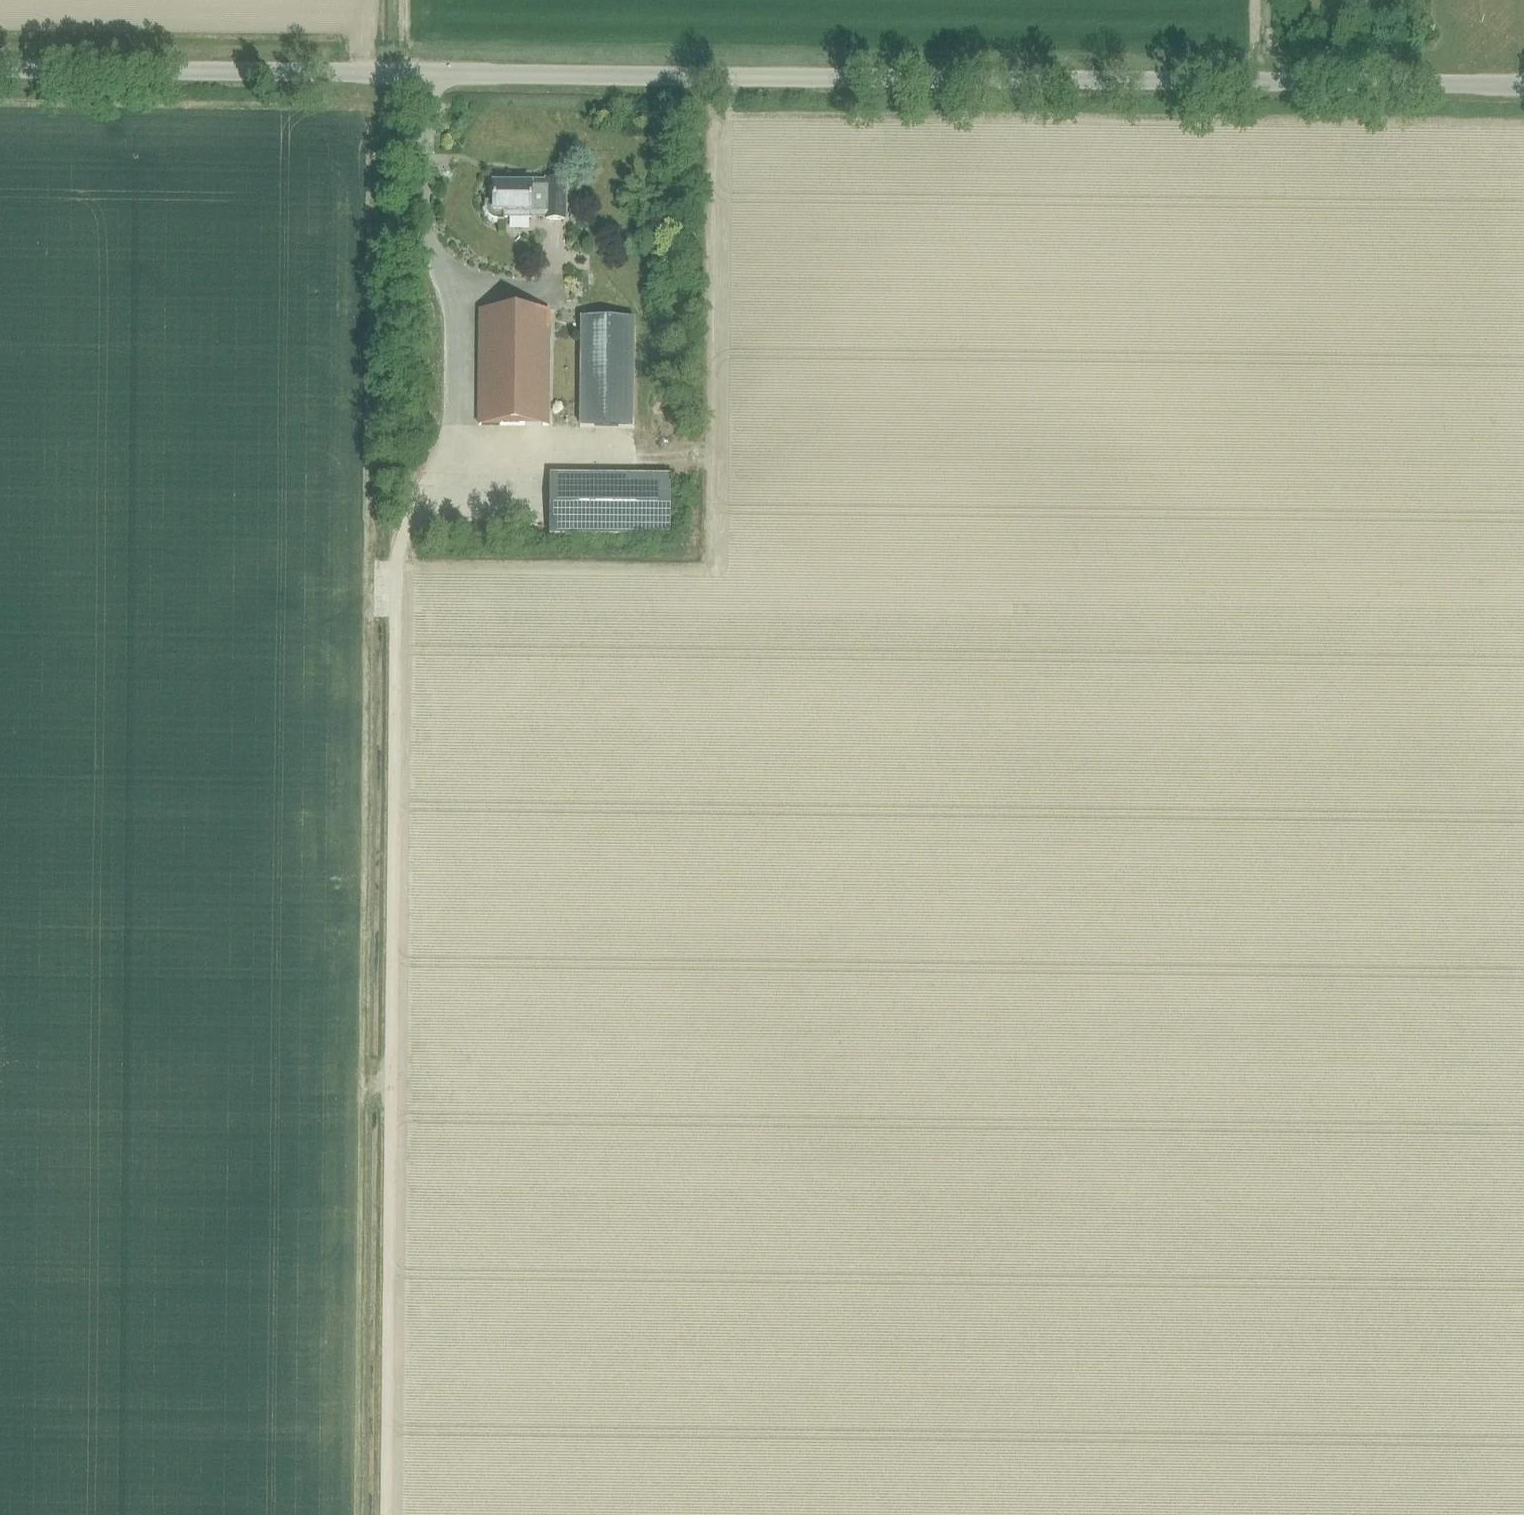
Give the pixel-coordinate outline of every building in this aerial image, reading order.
[(498,222),(504,222),(504,218),(531,218),(531,215),(545,215),(545,220),(565,220),(565,181),(546,181),(546,183),(530,182),(530,185),(493,185),(493,203),(484,202),(484,209),(486,209),(487,213),(489,217),(493,220),(498,221),(498,222)] [(548,426),(549,313),(480,312),(478,426),(548,426)] [(581,319),(580,428),(632,428),(633,319),(581,319)] [(549,476),(549,536),(673,538),(673,477),(549,476)]
